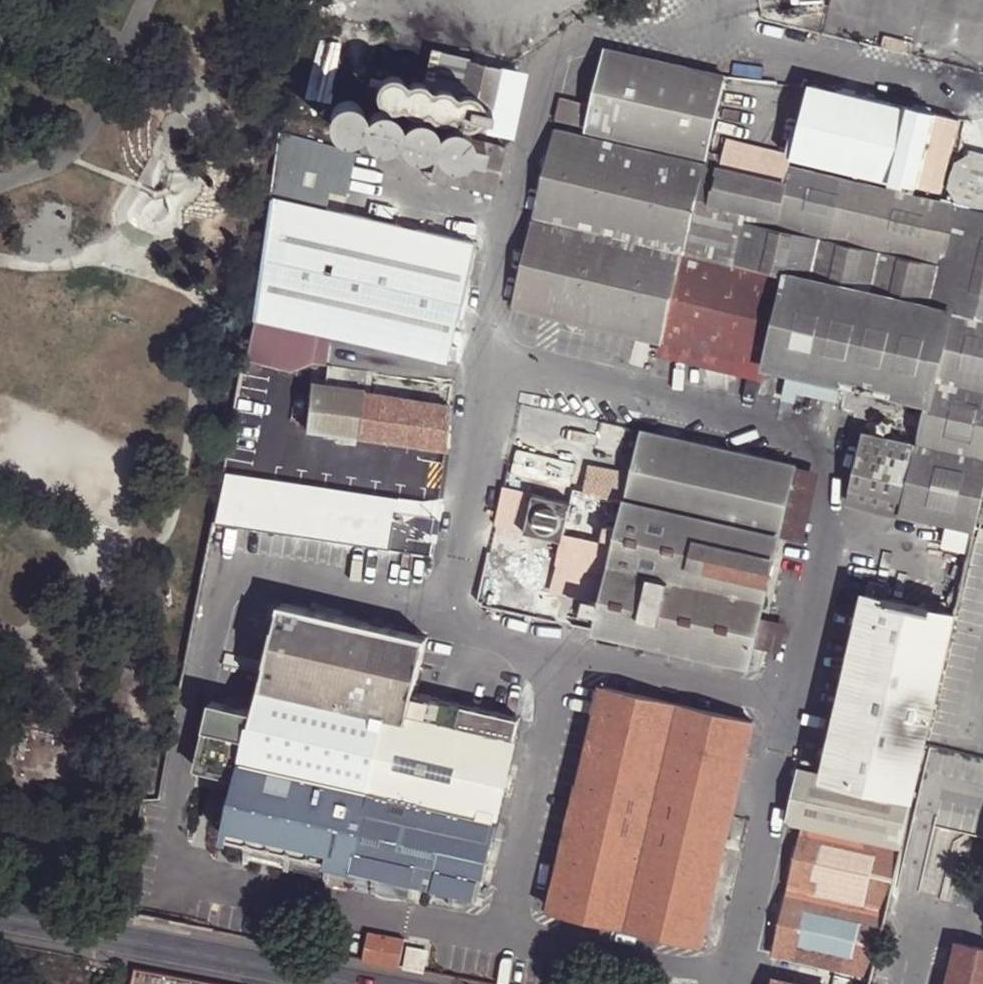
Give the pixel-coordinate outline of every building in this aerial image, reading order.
[(556,120),(708,155),(726,78),(606,49),(593,107),(561,100),(556,120)] [(493,107),(500,68),(470,62),(462,99),(459,106),(460,112),(464,118),(471,119),(478,117),(482,112),(483,105),(493,107)] [(512,124),(509,135),(514,136),(526,74),(500,68),(493,107),(487,133),(504,136),(504,135),(505,123),(512,124)] [(409,101),(412,95),(411,91),(408,85),(402,82),(400,82),(394,83),(389,88),(388,95),(390,101),(396,105),(403,105),(409,101)] [(941,193),(960,119),(816,84),(797,158),(941,193)] [(432,106),(436,100),(435,95),(432,89),(426,86),(424,86),(417,87),(413,92),(411,99),(414,106),(420,110),(426,110),(432,106)] [(723,110),(730,112),(735,90),(728,88),(723,110)] [(455,111),(459,106),(459,100),(455,94),(449,91),(442,92),(437,96),(435,103),(437,109),(442,114),(449,115),(455,111)] [(334,123),(338,130),(341,132),(348,135),(356,134),(363,129),(367,122),(367,117),(365,109),(359,103),(351,101),(343,102),(337,107),(333,114),(334,123)] [(373,115),(369,122),(369,128),(371,135),(377,141),(385,143),(393,142),(395,140),(401,134),(403,126),(401,118),(395,112),(388,109),(380,110),(373,115)] [(429,150),(435,144),(436,142),(438,134),(436,126),(430,120),(422,117),(414,118),(407,122),(403,129),(403,138),(406,145),(413,150),(421,152),(429,150)] [(465,161),(500,171),(506,148),(484,144),(474,141),(472,136),(467,129),(459,126),(451,127),(445,132),(441,139),(441,148),(445,155),(452,159),(465,161)] [(279,129),(272,175),(349,194),(359,149),(279,129)] [(513,308),(667,342),(691,239),(707,164),(555,129),(513,308)] [(691,239),(667,342),(770,366),(932,403),(982,415),(982,212),(975,210),(793,168),(794,154),(729,139),(724,159),(717,200),(750,209),(739,262),(712,257),(714,245),(691,239)] [(975,210),(978,211),(982,211),(982,153),(971,155),(962,160),(955,168),(952,179),(953,189),(957,199),(965,206),(975,210)] [(708,155),(707,164),(691,239),(714,245),(712,257),(739,262),(750,209),(717,200),(724,159),(708,155)] [(495,191),(500,171),(465,161),(452,159),(438,157),(433,177),(495,191)] [(269,196),(251,318),(330,336),(445,362),(472,242),(269,196)] [(322,359),(330,336),(251,318),(244,356),(295,367),(322,359)] [(770,366),(667,342),(664,355),(767,377),(770,366)] [(306,432),(359,438),(364,394),(311,388),(306,432)] [(364,394),(359,438),(445,448),(450,404),(364,394)] [(975,530),(982,496),(982,415),(932,403),(922,445),(885,437),(866,433),(850,502),(975,530)] [(879,422),(879,430),(884,433),(894,431),(894,422),(888,418),(879,422)] [(867,427),(866,433),(885,437),(884,433),(879,430),(867,427)] [(645,432),(629,503),(780,538),(781,534),(796,469),(797,466),(645,432)] [(820,473),(796,469),(781,534),(789,536),(805,540),(820,473)] [(568,538),(576,500),(539,491),(530,529),(568,538)] [(751,665),(757,645),(761,620),(780,538),(629,503),(624,502),(603,603),(593,601),(591,613),(601,614),(597,631),(751,665)] [(834,744),(827,776),(826,780),(914,800),(957,613),(886,597),(890,585),(872,580),(834,744)] [(284,604),(265,683),(411,717),(417,696),(429,639),(284,604)] [(761,620),(757,645),(768,647),(783,650),(788,626),(761,620)] [(411,717),(265,683),(258,712),(242,781),(238,795),(236,806),(228,839),(251,844),(247,861),(292,872),(296,854),(481,898),(517,742),(491,735),(411,717)] [(657,938),(705,948),(706,941),(705,941),(752,729),(754,728),(755,724),(602,688),(551,913),(657,938)] [(417,696),(411,717),(491,735),(497,714),(417,696)] [(242,781),(258,712),(215,702),(198,771),(220,776),(242,781)] [(520,720),(497,714),(491,735),(517,742),(519,736),(516,735),(520,720)] [(806,742),(801,763),(814,766),(819,744),(806,742)] [(789,822),(805,826),(903,848),(914,816),(914,800),(826,780),(827,776),(800,770),(789,822)] [(238,795),(242,781),(220,776),(207,833),(228,839),(236,806),(226,803),(228,793),(238,795)] [(903,848),(805,826),(776,953),(853,971),(851,983),(873,983),(903,848)] [(364,961),(396,967),(400,940),(369,934),(364,961)] [(948,983),(982,983),(982,946),(958,940),(948,983)] [(405,969),(426,973),(429,954),(409,950),(405,969)]
